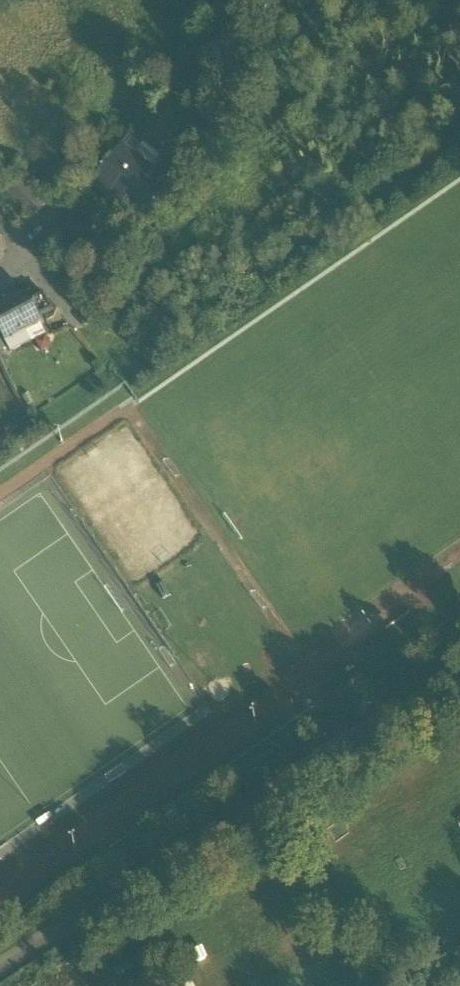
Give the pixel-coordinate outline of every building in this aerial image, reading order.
[(130,136),(121,147),(133,156),(141,146),(130,136)] [(141,146),(133,156),(153,173),(164,160),(144,143),(141,146)] [(173,188),(153,173),(133,156),(121,147),(93,182),(145,223),(173,188)] [(5,194),(28,221),(48,205),(25,177),(5,194)] [(6,342),(25,331),(43,322),(27,292),(0,306),(0,331),(6,342)] [(6,342),(11,352),(31,342),(25,331),(6,342)]
